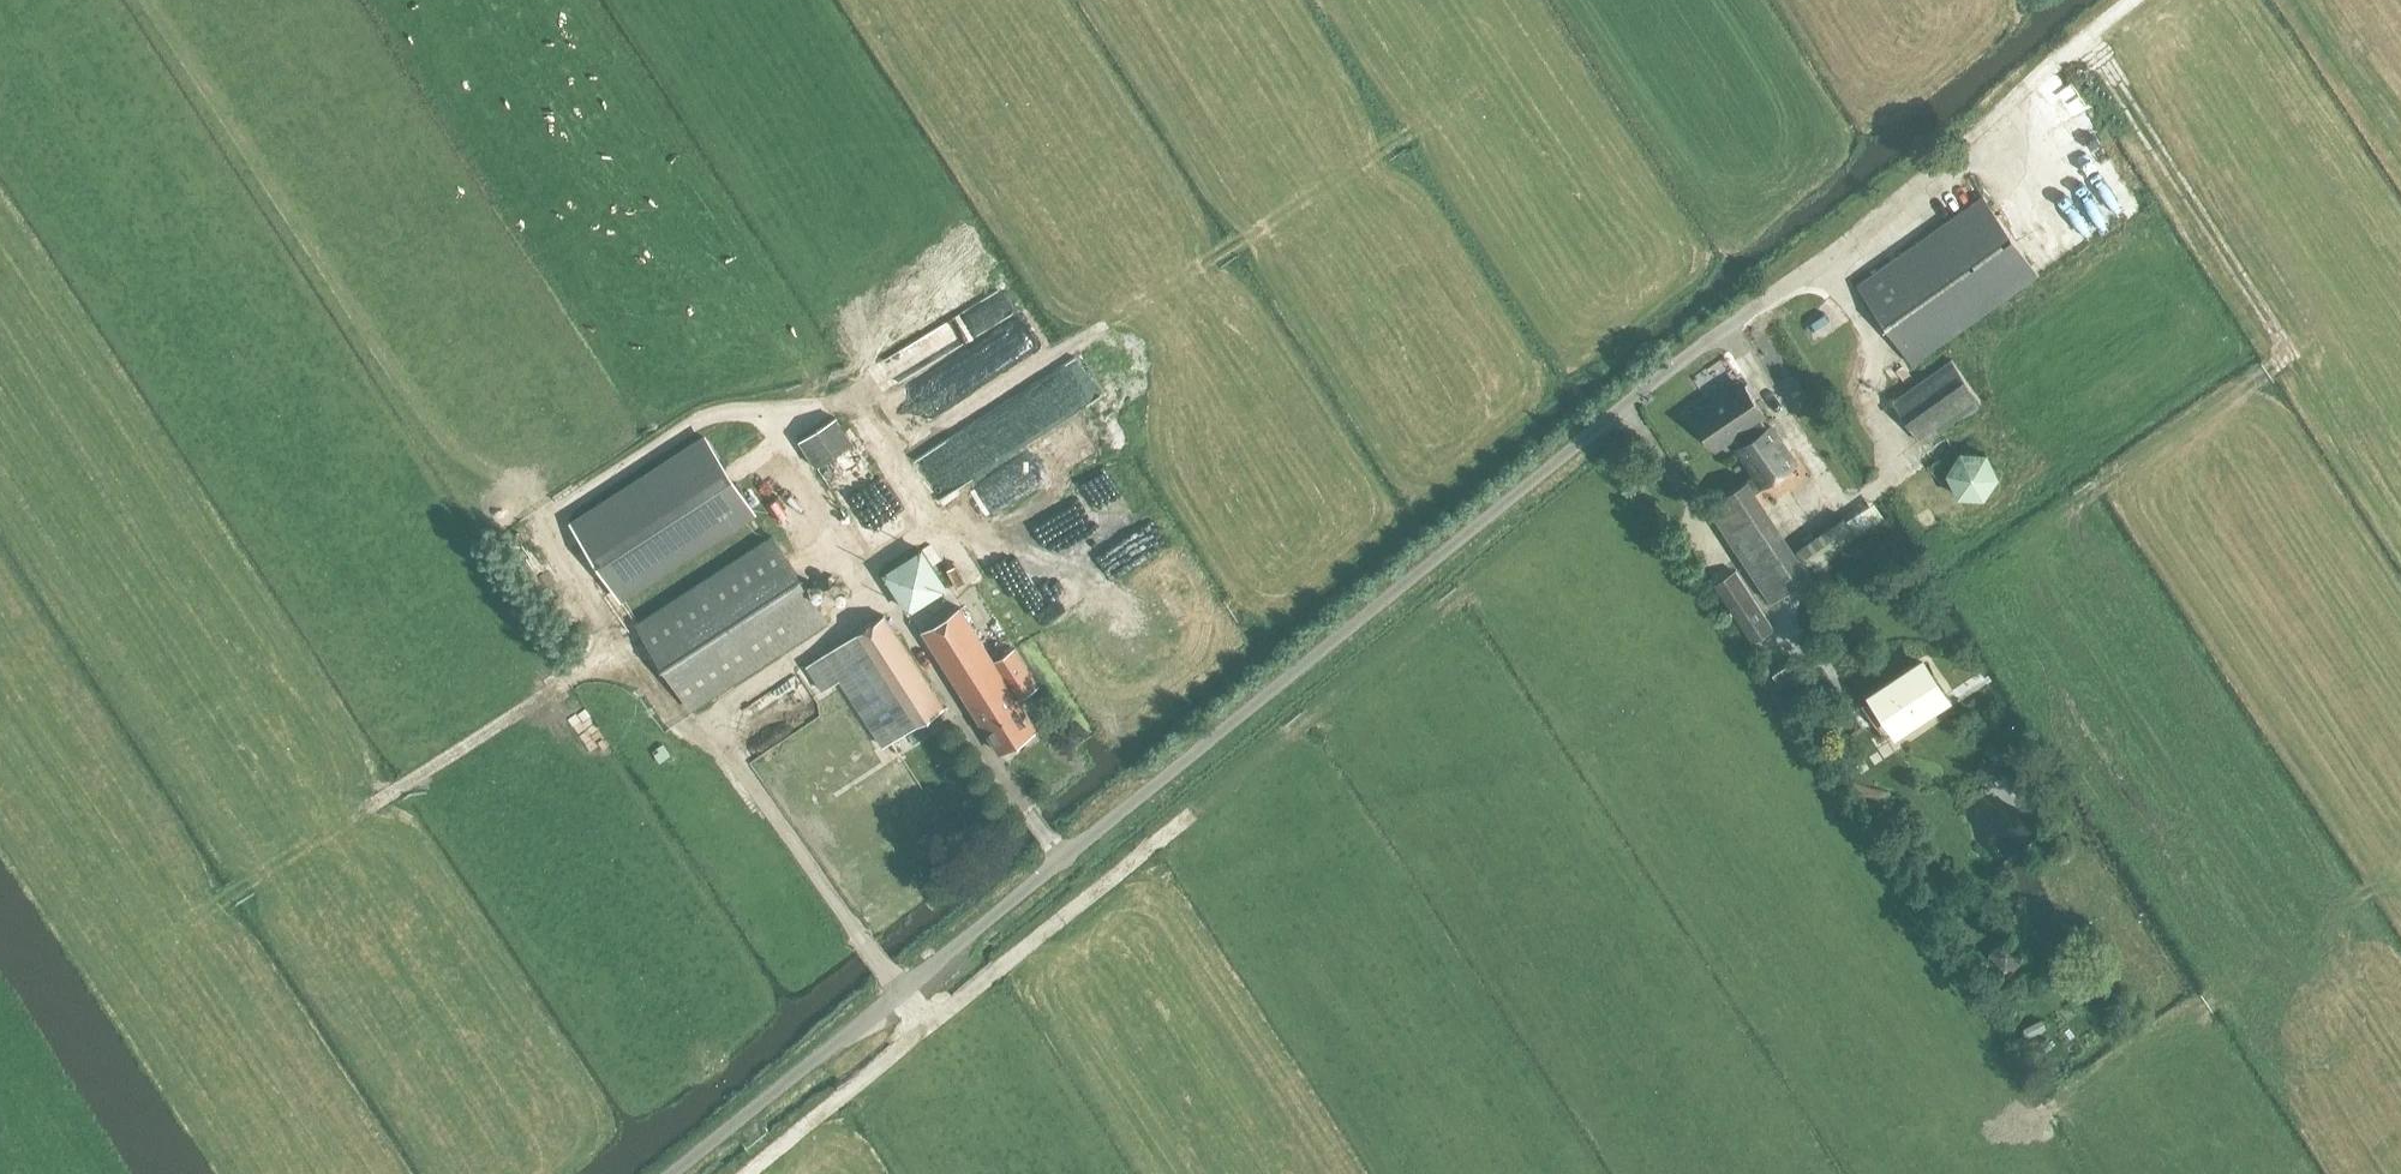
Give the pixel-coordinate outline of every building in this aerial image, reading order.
[(1911,363),(2037,274),(1982,196),(1856,284),(1911,363)] [(1914,439),(1975,397),(1951,362),(1890,403),(1914,439)] [(968,481),(914,371),(884,386),(938,496),(968,481)] [(1741,443),(1737,446),(1762,483),(1795,461),(1769,423),(1765,426),(1758,415),(1763,412),(1740,378),(1693,410),(1716,444),(1733,432),(1741,443)] [(906,525),(833,413),(798,436),(871,548),(906,525)] [(1027,497),(1107,447),(1091,422),(1011,473),(1027,497)] [(618,596),(752,508),(706,438),(572,526),(618,596)] [(1995,493),(1996,447),(1955,446),(1954,492),(1995,493)] [(1772,599),(1803,578),(1737,482),(1707,503),(1772,599)] [(1811,568),(1858,536),(1844,515),(1796,547),(1811,568)] [(636,624),(692,708),(826,620),(771,536),(636,624)] [(885,568),(907,603),(948,578),(926,543),(885,568)] [(1770,629),(1733,573),(1710,588),(1747,644),(1770,629)] [(1038,684),(1015,648),(994,661),(959,607),(922,632),(1000,751),(1036,727),(1016,698),(1038,684)] [(883,745),(942,706),(884,616),(823,653),(825,656),(809,665),(823,689),(840,679),(883,745)] [(1776,670),(1787,684),(1804,669),(1793,656),(1776,670)] [(1886,733),(1947,692),(1924,658),(1863,699),(1886,733)]
